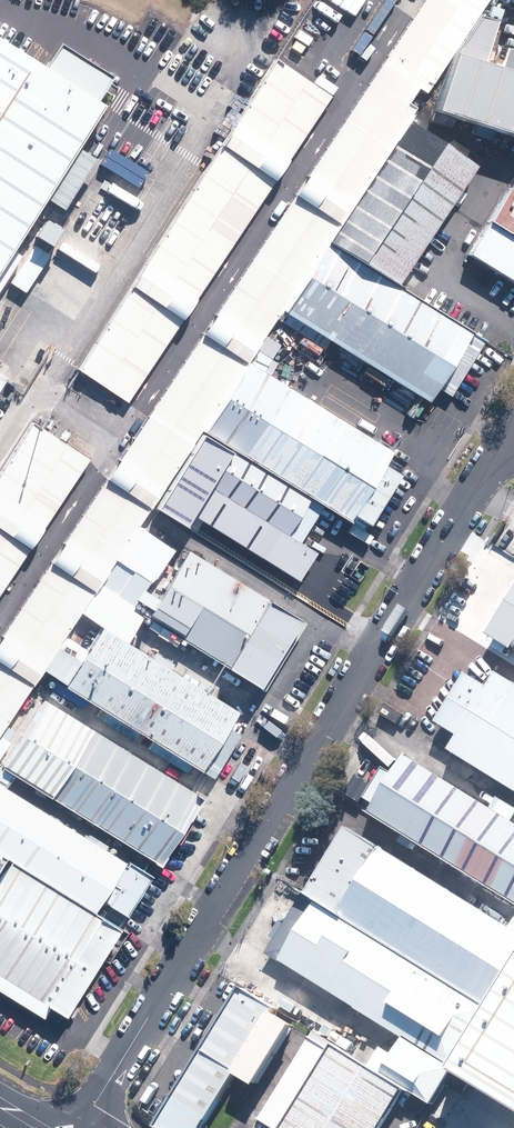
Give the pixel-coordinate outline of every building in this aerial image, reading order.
[(295,192),(342,223),(410,122),(492,0),(424,0),(295,192)] [(461,53),(443,110),(513,132),(513,69),(486,60),(499,21),(487,18),(461,53)] [(0,33),(0,264),(104,99),(0,33)] [(332,96),(276,60),(261,84),(220,147),(275,183),(332,96)] [(480,170),(410,122),(342,223),(330,242),(397,289),(480,170)] [(275,183),(220,147),(129,287),(183,322),(275,183)] [(513,282),(513,186),(470,255),(513,282)] [(342,223),(295,192),(199,338),(241,368),(280,314),(330,242),(342,223)] [(397,289),(330,242),(280,314),(423,412),(472,340),(397,289)] [(183,322),(129,287),(77,366),(131,401),(183,322)] [(199,338),(0,643),(0,737),(241,368),(199,338)] [(389,463),(247,366),(201,433),(342,530),(389,463)] [(36,424),(0,479),(0,590),(86,456),(42,428),(36,424)] [(306,508),(228,454),(206,486),(284,540),(306,508)] [(284,540),(206,486),(185,516),(295,592),(316,562),(284,540)] [(296,623),(185,553),(140,624),(250,694),(296,623)] [(493,629),(513,642),(513,595),(493,629)] [(240,714),(103,627),(88,650),(68,638),(46,671),(203,771),(240,714)] [(500,664),(513,672),(513,642),(500,664)] [(502,676),(451,763),(513,800),(513,683),(502,676)] [(82,723),(46,701),(3,770),(163,869),(198,813),(206,800),(82,723)] [(405,759),(364,828),(513,915),(513,823),(405,759)] [(123,931),(150,885),(0,789),(0,855),(9,861),(13,863),(123,931)] [(352,826),(312,893),(322,899),(496,1007),(513,978),(513,926),(352,826)] [(0,855),(0,876),(9,861),(0,855)] [(13,863),(0,882),(0,992),(46,1020),(51,1010),(69,1019),(123,931),(13,863)] [(496,1007),(322,899),(285,958),(409,1035),(386,1073),(340,1045),(288,1127),(386,1127),(411,1089),(436,1105),(496,1007)] [(462,1066),(513,1098),(513,982),(462,1066)] [(238,995),(234,992),(155,1126),(159,1127),(196,1127),(229,1073),(246,1083),(283,1021),(268,1012),(238,995)] [(318,1031),(257,1127),(288,1127),(340,1045),(318,1031)]
